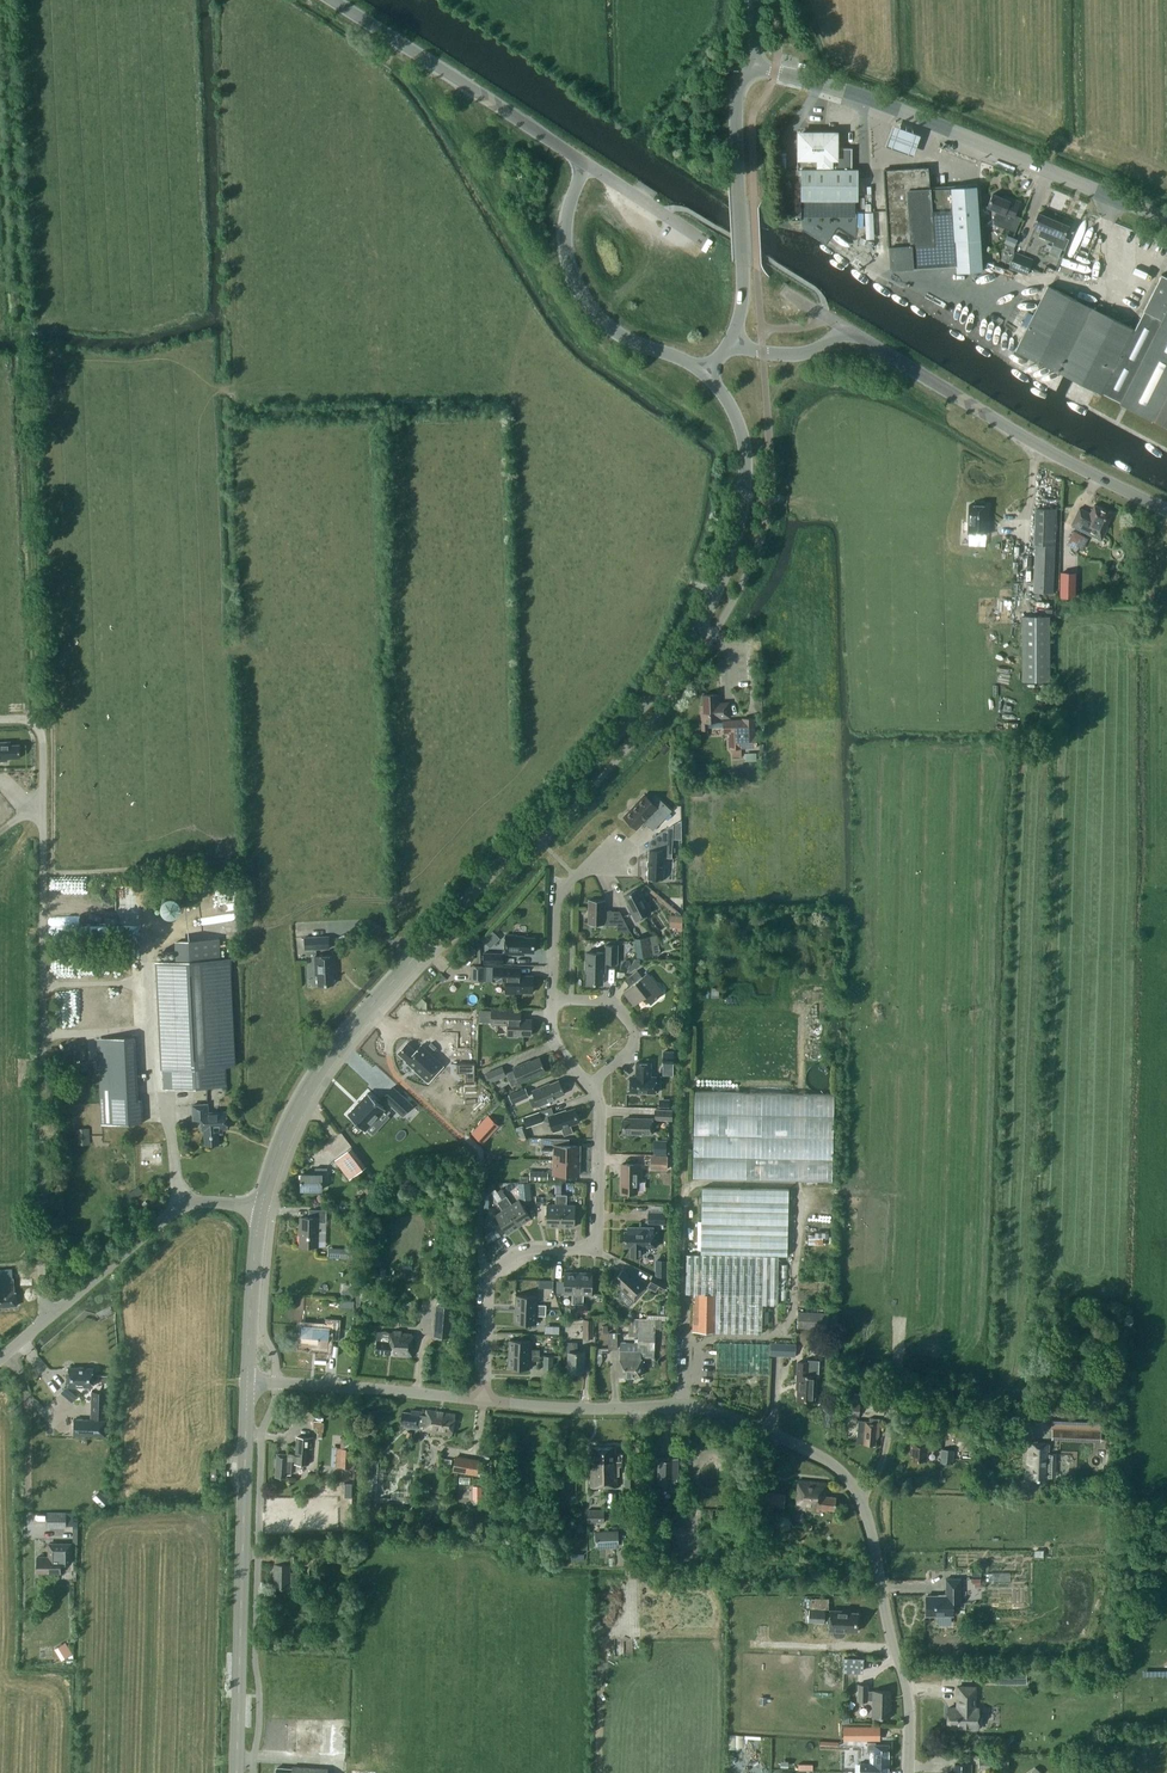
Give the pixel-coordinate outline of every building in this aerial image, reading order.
[(920,135),(893,125),(886,145),(913,155),(920,135)] [(801,200),(858,200),(858,169),(852,169),(852,148),(836,148),(836,133),(800,133),(800,170),(801,170),(801,200)] [(889,247),(890,257),(890,269),(912,268),(957,265),(958,272),(982,271),(976,186),(952,188),(952,187),(930,189),(929,167),(884,170),(889,247)] [(1007,200),(993,194),(987,206),(997,210),(994,218),(996,219),(994,223),(1015,232),(1021,218),(1015,215),(1020,202),(1009,197),(1007,200)] [(1038,213),(1033,225),(1040,228),(1037,235),(1054,242),(1049,253),(1058,257),(1062,248),(1064,249),(1068,239),(1064,237),(1069,225),(1038,213)] [(1007,235),(1004,242),(1014,246),(1017,239),(1007,235)] [(1008,266),(1026,274),(1031,261),(1014,253),(1008,266)] [(1074,380),(1102,394),(1103,393),(1120,401),(1119,402),(1166,427),(1166,277),(1161,274),(1143,310),(1144,310),(1135,329),(1048,285),(1015,350),(1063,374),(1074,380)] [(968,533),(988,534),(988,505),(985,505),(983,503),(975,503),(973,505),(969,505),(968,533)] [(1080,507),(1071,525),(1098,538),(1103,537),(1108,526),(1106,526),(1113,513),(1095,504),(1090,513),(1087,511),(1080,507)] [(1034,554),(1033,592),(1053,593),(1057,508),(1045,508),(1035,508),(1033,554),(1034,554)] [(1070,541),(1085,549),(1092,537),(1076,529),(1070,541)] [(1075,599),(1075,592),(1065,591),(1064,598),(1075,599)] [(1050,616),(1022,616),(1022,680),(1050,680),(1050,616)] [(703,705),(701,705),(702,730),(708,730),(708,727),(723,727),(723,722),(719,722),(718,721),(720,721),(720,718),(729,717),(729,702),(717,703),(717,694),(703,695),(703,705)] [(755,735),(754,718),(743,718),(743,719),(723,720),(723,722),(723,727),(723,732),(729,732),(729,749),(732,748),(732,756),(741,756),(741,747),(756,747),(755,735)] [(20,757),(20,744),(2,745),(2,742),(0,742),(0,761),(3,761),(3,758),(20,757)] [(665,743),(660,748),(666,753),(671,748),(665,743)] [(644,821),(653,829),(671,810),(659,798),(653,803),(644,794),(623,816),(637,829),(644,821)] [(664,857),(672,857),(672,836),(673,828),(673,825),(673,824),(652,838),(658,846),(657,850),(649,849),(648,869),(646,871),(646,873),(648,875),(648,877),(663,878),(664,857)] [(627,904),(636,920),(650,912),(642,896),(641,897),(636,889),(624,895),(629,903),(627,904)] [(169,899),(177,914),(193,905),(185,891),(169,899)] [(588,923),(604,923),(605,900),(589,899),(588,923)] [(620,910),(614,910),(614,923),(618,924),(627,924),(620,910)] [(682,916),(674,916),(674,927),(677,927),(682,927),(682,916)] [(493,931),(484,940),(490,947),(500,938),(493,931)] [(524,937),(524,936),(516,936),(516,935),(505,934),(505,953),(519,954),(519,951),(533,952),(534,937),(524,937)] [(305,937),(305,949),(329,948),(328,936),(305,937)] [(652,955),(649,936),(635,938),(638,957),(652,955)] [(223,937),(178,939),(179,957),(223,955),(223,937)] [(605,953),(586,952),(585,972),(587,972),(587,983),(603,983),(603,972),(605,972),(605,962),(617,963),(618,945),(605,944),(605,953)] [(483,952),(483,964),(503,964),(503,952),(483,952)] [(318,975),(318,984),(334,984),(333,968),(335,968),(335,955),(315,956),(315,975),(318,975)] [(177,960),(158,961),(163,1069),(166,1069),(167,1089),(227,1086),(226,1066),(235,1066),(230,958),(220,958),(177,960)] [(489,980),(489,965),(473,965),(473,980),(489,980)] [(506,981),(506,993),(516,994),(516,991),(532,991),(533,976),(520,975),(521,967),(493,966),(493,981),(506,981)] [(625,990),(636,1003),(645,996),(651,1002),(662,993),(647,973),(642,976),(637,970),(625,979),(630,986),(625,990)] [(508,1024),(507,1036),(517,1036),(517,1035),(531,1035),(531,1019),(521,1019),(521,1010),(503,1010),(503,1009),(491,1009),(491,1024),(503,1024),(508,1024)] [(442,1031),(458,1031),(457,1047),(471,1047),(472,1018),(443,1017),(442,1031)] [(407,1043),(398,1052),(407,1060),(406,1061),(428,1082),(443,1065),(434,1057),(430,1053),(421,1045),(415,1051),(407,1043)] [(700,1047),(699,1076),(709,1076),(710,1047),(700,1047)] [(545,1070),(539,1057),(530,1061),(530,1060),(513,1067),(520,1083),(536,1075),(536,1074),(545,1070)] [(659,1091),(659,1082),(656,1082),(656,1076),(651,1076),(651,1062),(636,1062),(636,1077),(630,1077),(630,1091),(639,1091),(640,1092),(655,1093),(655,1091),(659,1091)] [(497,1077),(505,1073),(502,1066),(486,1073),(490,1082),(498,1079),(497,1077)] [(109,1091),(109,1092),(137,1090),(136,1069),(107,1070),(109,1091)] [(555,1097),(564,1093),(558,1080),(549,1084),(549,1083),(532,1090),(539,1105),(556,1098),(555,1097)] [(393,1086),(383,1097),(402,1115),(412,1104),(393,1086)] [(528,1096),(524,1088),(509,1095),(512,1103),(528,1096)] [(698,1089),(696,1175),(835,1178),(836,1135),(837,1135),(838,1092),(698,1089)] [(368,1092),(347,1114),(365,1130),(367,1129),(384,1110),(385,1109),(368,1092)] [(101,1103),(102,1125),(142,1123),(141,1101),(101,1103)] [(205,1130),(205,1144),(219,1143),(218,1129),(227,1128),(226,1111),(208,1112),(207,1104),(193,1105),(193,1119),(202,1119),(202,1130),(205,1130)] [(565,1110),(548,1116),(553,1131),(562,1129),(564,1135),(573,1132),(570,1124),(580,1121),(575,1108),(566,1111),(565,1110)] [(522,1116),(526,1127),(543,1121),(539,1110),(522,1116)] [(654,1120),(672,1120),(672,1110),(654,1110),(654,1120)] [(627,1133),(652,1134),(653,1118),(627,1118),(627,1119),(623,1119),(622,1131),(627,1132),(627,1133)] [(489,1131),(480,1123),(471,1133),(480,1141),(489,1131)] [(86,1128),(78,1129),(79,1143),(87,1142),(86,1128)] [(563,1138),(541,1138),(541,1150),(554,1150),(554,1159),(579,1160),(579,1145),(569,1145),(562,1145),(563,1138)] [(666,1141),(653,1140),(653,1153),(666,1153),(666,1141)] [(349,1177),(364,1166),(349,1147),(334,1158),(349,1177)] [(650,1169),(667,1169),(667,1155),(650,1155),(650,1169)] [(579,1174),(579,1160),(554,1159),(553,1174),(579,1174)] [(640,1173),(640,1164),(622,1163),(621,1192),(637,1192),(637,1173),(640,1173)] [(301,1189),(322,1190),(322,1176),(327,1176),(327,1168),(315,1168),(315,1171),(310,1171),(310,1174),(301,1174),(301,1180),(300,1180),(300,1183),(301,1183),(301,1189)] [(548,1180),(548,1171),(530,1171),(530,1179),(548,1180)] [(485,1188),(488,1194),(495,1189),(491,1184),(485,1188)] [(686,1254),(685,1292),(695,1292),(695,1303),(693,1303),(692,1332),(715,1332),(715,1323),(762,1323),(763,1304),(778,1305),(779,1256),(787,1256),(788,1188),(702,1187),(700,1254),(686,1254)] [(555,1194),(555,1204),(547,1204),(546,1226),(560,1226),(561,1194),(555,1194)] [(575,1226),(575,1205),(567,1204),(567,1194),(561,1194),(560,1226),(575,1226)] [(519,1199),(512,1204),(506,1195),(501,1199),(519,1225),(531,1218),(519,1199)] [(502,1210),(495,1215),(507,1233),(519,1225),(501,1199),(497,1202),(502,1210)] [(300,1217),(300,1246),(318,1246),(318,1222),(326,1222),(326,1210),(309,1209),(308,1217),(300,1217)] [(665,1212),(648,1211),(648,1222),(665,1222),(665,1212)] [(486,1219),(494,1231),(500,1227),(492,1214),(486,1219)] [(498,1237),(504,1232),(500,1227),(494,1231),(498,1237)] [(625,1231),(624,1246),(630,1246),(629,1256),(641,1256),(642,1246),(657,1246),(657,1230),(653,1230),(653,1227),(628,1227),(628,1231),(625,1231)] [(811,1243),(826,1243),(826,1231),(811,1231),(811,1243)] [(327,1257),(353,1258),(353,1249),(328,1247),(327,1257)] [(385,1278),(385,1268),(378,1267),(377,1278),(385,1278)] [(630,1277),(623,1269),(614,1278),(622,1285),(621,1287),(634,1299),(645,1288),(632,1276),(630,1277)] [(17,1305),(16,1292),(14,1292),(13,1270),(0,1272),(0,1307),(17,1305)] [(578,1272),(564,1272),(564,1293),(572,1294),(572,1304),(578,1304),(578,1272)] [(584,1294),(592,1294),(593,1272),(578,1272),(578,1304),(583,1304),(584,1294)] [(669,1284),(653,1276),(647,1286),(656,1290),(657,1287),(665,1291),(669,1284)] [(537,1304),(537,1296),(516,1295),(515,1309),(546,1310),(546,1305),(537,1304)] [(454,1305),(438,1304),(436,1335),(452,1336),(454,1305)] [(536,1324),(537,1315),(546,1315),(546,1310),(515,1309),(515,1323),(536,1324)] [(797,1311),(797,1327),(827,1328),(828,1312),(797,1311)] [(316,1345),(316,1348),(328,1349),(328,1339),(339,1340),(340,1319),(326,1318),(325,1327),(302,1325),(301,1344),(316,1345)] [(583,1337),(593,1338),(593,1319),(583,1318),(583,1337)] [(619,1358),(619,1375),(640,1376),(641,1361),(641,1354),(654,1354),(654,1343),(655,1328),(655,1320),(647,1319),(622,1319),(622,1326),(628,1326),(628,1331),(638,1331),(637,1336),(637,1343),(620,1342),(620,1351),(620,1358),(619,1358)] [(391,1355),(410,1357),(412,1332),(395,1331),(394,1333),(377,1331),(376,1352),(391,1354),(391,1355)] [(608,1349),(618,1349),(617,1333),(608,1333),(608,1349)] [(540,1349),(530,1349),(531,1340),(509,1340),(509,1354),(539,1355),(540,1349)] [(568,1371),(584,1371),(584,1352),(577,1352),(577,1342),(566,1342),(566,1352),(568,1352),(568,1371)] [(769,1355),(786,1356),(787,1343),(770,1342),(769,1355)] [(530,1368),(530,1360),(539,1360),(539,1355),(509,1354),(508,1368),(530,1368)] [(542,1371),(553,1371),(554,1356),(543,1356),(542,1371)] [(797,1399),(814,1400),(816,1376),(818,1376),(819,1360),(808,1360),(808,1362),(798,1362),(796,1383),(798,1383),(797,1399)] [(69,1386),(92,1386),(93,1368),(69,1367),(69,1386)] [(107,1417),(107,1392),(92,1391),(91,1417),(107,1417)] [(845,1394),(843,1414),(859,1416),(861,1396),(845,1394)] [(421,1411),(411,1410),(411,1413),(402,1412),(400,1424),(405,1424),(404,1427),(419,1429),(420,1421),(424,1422),(423,1430),(429,1431),(452,1435),(455,1414),(426,1409),(425,1415),(421,1414),(421,1411)] [(74,1435),(106,1435),(106,1420),(74,1419),(74,1435)] [(316,1419),(315,1432),(326,1433),(327,1420),(316,1419)] [(863,1443),(875,1444),(877,1432),(879,1432),(880,1422),(859,1420),(857,1436),(857,1442),(863,1443)] [(50,1436),(71,1437),(71,1428),(51,1427),(50,1436)] [(1100,1430),(1052,1428),(1052,1439),(1101,1441),(1101,1430),(1100,1430)] [(955,1431),(955,1439),(972,1441),(973,1432),(955,1431)] [(912,1442),(910,1455),(913,1455),(913,1460),(927,1461),(928,1443),(930,1444),(930,1449),(940,1450),(942,1435),(931,1434),(931,1437),(914,1435),(914,1442),(912,1442)] [(275,1476),(286,1477),(287,1473),(290,1474),(291,1459),(295,1460),(295,1463),(308,1464),(309,1448),(312,1448),(313,1438),(297,1436),(296,1454),(277,1453),(275,1476)] [(357,1448),(358,1439),(341,1437),(341,1447),(353,1448),(357,1448)] [(1029,1478),(1036,1479),(1045,1480),(1045,1477),(1055,1477),(1056,1454),(1046,1454),(1047,1442),(1028,1442),(1026,1465),(1030,1465),(1029,1478)] [(338,1466),(352,1467),(353,1448),(341,1447),(340,1447),(338,1466)] [(615,1447),(592,1447),(592,1461),(588,1461),(588,1486),(618,1486),(618,1464),(625,1464),(625,1453),(618,1453),(615,1453),(615,1447)] [(953,1450),(943,1449),(942,1462),(952,1463),(953,1450)] [(454,1458),(452,1471),(477,1474),(479,1461),(454,1458)] [(658,1489),(673,1490),(673,1480),(678,1480),(678,1458),(658,1458),(658,1489)] [(827,1483),(798,1480),(796,1508),(819,1510),(819,1508),(835,1510),(836,1497),(826,1496),(827,1483)] [(784,1507),(785,1494),(765,1491),(762,1509),(771,1510),(772,1506),(784,1507)] [(586,1522),(604,1523),(604,1509),(587,1509),(586,1522)] [(66,1513),(47,1513),(47,1526),(66,1526),(66,1513)] [(573,1528),(578,1531),(582,1528),(582,1523),(578,1521),(575,1523),(574,1525),(573,1528)] [(595,1531),(595,1548),(619,1546),(618,1530),(595,1531)] [(71,1543),(60,1543),(47,1543),(47,1556),(37,1556),(37,1572),(61,1572),(61,1562),(71,1562),(71,1543)] [(323,1551),(324,1562),(345,1562),(345,1551),(323,1551)] [(275,1563),(275,1587),(289,1587),(289,1585),(300,1585),(300,1572),(289,1572),(289,1564),(293,1564),(293,1555),(275,1555),(275,1563)] [(1097,1570),(1110,1568),(1109,1560),(1095,1562),(1097,1570)] [(946,1595),(926,1595),(926,1615),(938,1615),(938,1622),(951,1622),(951,1615),(953,1615),(953,1602),(960,1602),(960,1578),(946,1578),(946,1595)] [(327,1616),(339,1617),(339,1604),(327,1604),(327,1616)] [(846,1610),(830,1610),(830,1612),(825,1612),(825,1609),(809,1609),(809,1622),(830,1623),(829,1630),(833,1630),(833,1633),(835,1635),(837,1637),(842,1637),(844,1636),(845,1633),(846,1631),(857,1631),(858,1612),(849,1612),(849,1613),(846,1613),(846,1610)] [(62,1660),(72,1653),(69,1647),(59,1654),(62,1660)] [(860,1669),(861,1654),(848,1654),(848,1669),(860,1669)] [(873,1716),(890,1717),(890,1691),(874,1690),(868,1690),(868,1684),(858,1684),(858,1700),(867,1700),(873,1700),(873,1716)] [(958,1707),(949,1707),(948,1727),(978,1728),(979,1708),(975,1708),(975,1687),(958,1686),(958,1707)] [(296,1726),(287,1726),(287,1752),(322,1753),(321,1746),(324,1746),(325,1719),(310,1719),(309,1720),(296,1719),(296,1726)] [(844,1738),(880,1738),(880,1725),(844,1725),(844,1738)] [(867,1741),(867,1750),(870,1751),(869,1762),(860,1762),(859,1772),(888,1772),(889,1744),(876,1744),(876,1741),(867,1741)] [(999,1768),(999,1759),(987,1758),(987,1768),(999,1768)] [(947,1772),(971,1772),(971,1764),(955,1764),(955,1772),(947,1772)]
